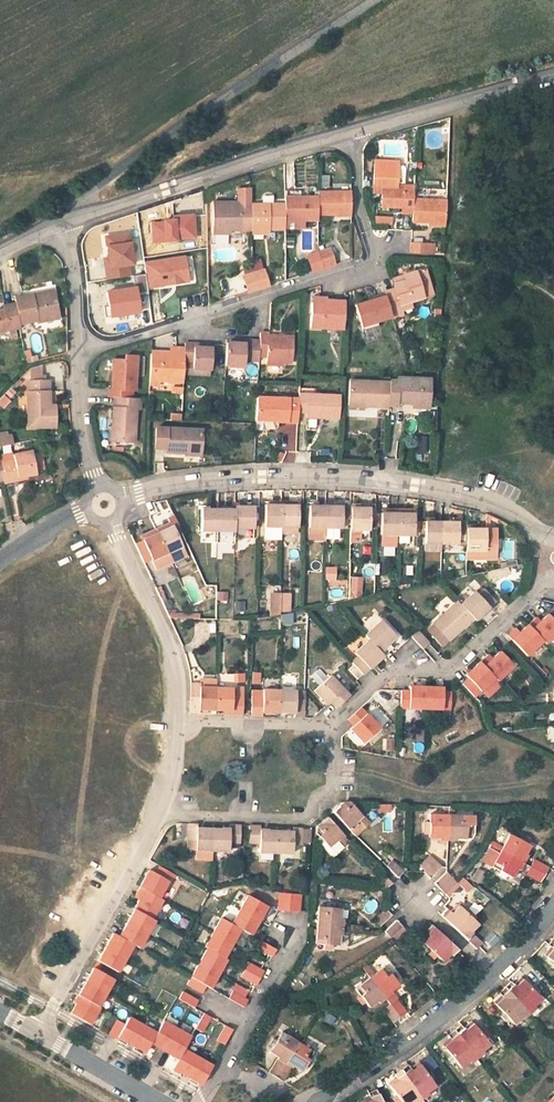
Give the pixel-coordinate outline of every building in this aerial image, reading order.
[(403,211),(412,212),(413,195),(413,180),(405,180),(404,168),(402,166),(397,166),(397,158),(374,158),(374,183),(382,183),(383,193),(383,206),(403,206),(403,211)] [(374,192),(383,193),(382,183),(374,183),(374,192)] [(254,206),(254,189),(240,190),(241,204),(216,205),(217,234),(254,233),(254,230),(254,206)] [(319,192),(319,197),(319,215),(336,215),(337,218),(352,218),(351,191),(319,192)] [(412,218),(428,218),(446,219),(446,196),(413,195),(412,212),(412,218)] [(320,218),(319,215),(319,197),(287,198),(287,205),(287,219),(303,219),(320,218)] [(254,206),(254,230),(271,230),(288,230),(287,219),(287,205),(254,206)] [(375,224),(392,224),(392,216),(375,216),(375,224)] [(304,230),(303,219),(287,219),(288,230),(304,230)] [(106,257),(103,257),(106,279),(132,276),(131,265),(135,265),(131,231),(104,234),(106,257)] [(411,251),(434,251),(434,240),(411,239),(411,251)] [(326,266),(338,262),(332,248),(321,251),(326,266)] [(315,270),(326,266),(321,251),(310,254),(315,270)] [(143,261),(148,289),(190,281),(185,253),(143,261)] [(395,286),(393,282),(384,286),(387,295),(395,319),(407,315),(405,310),(404,304),(414,301),(437,293),(429,268),(403,276),(406,282),(395,286)] [(255,275),(259,289),(271,285),(267,269),(255,273),(255,275)] [(255,275),(255,273),(247,275),(252,291),(259,289),(255,275)] [(135,275),(139,294),(148,292),(144,274),(135,275)] [(393,280),(393,282),(395,286),(406,282),(403,276),(393,280)] [(218,286),(225,292),(231,285),(224,279),(218,286)] [(108,316),(140,314),(138,285),(106,287),(108,316)] [(36,302),(56,299),(55,293),(35,298),(36,302)] [(379,298),(358,306),(366,328),(382,323),(395,319),(387,295),(379,298)] [(347,299),(326,297),(327,302),(315,302),(315,327),(347,328),(347,299)] [(61,322),(56,299),(36,302),(35,298),(15,302),(17,308),(21,328),(38,324),(40,327),(61,322)] [(416,307),(414,301),(404,304),(405,310),(416,307)] [(17,308),(7,309),(8,312),(0,314),(0,335),(22,330),(21,328),(17,308)] [(382,323),(366,328),(368,333),(383,328),(382,323)] [(30,335),(33,353),(42,351),(39,333),(30,335)] [(271,360),(270,362),(289,363),(296,363),(296,336),(271,335),(271,333),(264,333),(264,340),(263,360),(271,360)] [(263,360),(264,340),(250,341),(249,345),(230,345),(230,369),(249,369),(250,362),(263,362),(263,360)] [(189,351),(189,364),(197,364),(197,371),(214,371),(215,349),(201,350),(200,345),(189,345),(189,351)] [(166,388),(166,385),(166,380),(181,380),(181,385),(188,385),(188,378),(189,364),(189,351),(180,350),(180,356),(156,356),(155,388),(166,388)] [(112,400),(122,400),(139,401),(140,392),(142,392),(143,359),(128,358),(128,362),(117,362),(117,390),(112,390),(112,400)] [(197,364),(189,364),(188,378),(214,379),(214,371),(197,371),(197,364)] [(402,402),(420,403),(432,403),(434,372),(405,371),(404,374),(395,374),(394,378),(394,405),(402,405),(402,402)] [(353,405),(368,406),(394,407),(394,405),(394,378),(354,377),(353,405)] [(57,411),(56,407),(55,384),(50,384),(33,385),(35,431),(62,429),(61,411),(57,411)] [(303,391),(303,397),(303,413),(312,413),(312,418),(346,418),(346,393),(303,391)] [(0,398),(0,405),(5,410),(12,403),(4,394),(0,398)] [(303,397),(262,396),(261,430),(265,431),(270,427),(276,427),(283,422),(303,423),(303,413),(303,397)] [(139,401),(122,400),(122,412),(120,412),(118,446),(139,446),(141,414),(144,414),(145,401),(139,401)] [(0,432),(0,446),(14,444),(11,430),(0,432)] [(171,457),(191,458),(191,453),(207,453),(207,433),(162,431),(161,452),(171,453),(171,457)] [(415,452),(426,452),(427,435),(415,435),(415,452)] [(320,461),(330,461),(330,449),(320,449),(320,461)] [(41,474),(47,473),(44,455),(38,456),(41,474)] [(20,465),(6,468),(9,485),(10,487),(24,484),(23,481),(34,480),(42,478),(41,474),(38,456),(19,459),(20,465)] [(9,485),(6,468),(5,465),(0,467),(0,487),(9,485)] [(241,503),(234,503),(234,506),(234,507),(235,526),(254,525),(253,503),(241,503)] [(297,526),(297,503),(281,504),(281,526),(297,526)] [(281,526),(281,504),(265,504),(265,535),(268,538),(281,538),(281,532),(281,526)] [(310,526),(327,527),(327,504),(317,504),(310,504),(310,526)] [(337,505),(327,504),(327,527),(345,527),(344,517),(344,505),(337,505)] [(355,505),(344,505),(344,517),(355,518),(355,509),(355,505)] [(235,526),(234,507),(226,508),(217,508),(217,530),(235,530),(235,526)] [(200,531),(217,530),(217,508),(208,508),(200,508),(200,531)] [(364,510),(355,509),(355,518),(355,531),(362,531),(375,531),(374,510),(364,510)] [(387,538),(402,538),(402,516),(386,515),(387,538)] [(418,538),(418,516),(402,516),(402,538),(418,538)] [(141,521),(146,530),(154,526),(149,517),(141,521)] [(462,534),(462,519),(455,519),(445,520),(445,543),(454,543),(462,542),(462,534)] [(445,543),(445,520),(437,520),(429,520),(429,543),(445,543)] [(168,521),(154,529),(155,532),(170,525),(168,521)] [(170,525),(155,532),(164,549),(179,542),(170,525)] [(479,525),(468,525),(469,534),(469,556),(499,556),(499,525),(479,525)] [(327,538),(327,527),(310,526),(310,538),(327,538)] [(332,527),(330,537),(341,539),(342,529),(332,527)] [(139,535),(142,539),(155,532),(154,529),(139,535)] [(164,549),(155,532),(142,539),(150,556),(164,549)] [(179,542),(164,549),(168,558),(184,551),(179,542)] [(383,555),(394,556),(395,547),(383,546),(383,555)] [(164,549),(150,556),(155,565),(168,558),(164,549)] [(375,574),(375,566),(365,565),(364,573),(375,574)] [(349,597),(362,598),(362,576),(349,576),(349,597)] [(475,592),(460,605),(474,619),(476,622),(497,602),(485,589),(478,595),(475,592)] [(228,600),(228,591),(217,591),(216,600),(228,600)] [(282,617),(281,596),(271,595),(271,619),(282,617)] [(281,596),(282,617),(292,615),(292,596),(281,596)] [(234,601),(235,612),(246,612),(245,600),(234,601)] [(452,641),(474,619),(460,605),(456,601),(434,624),(435,625),(430,629),(446,645),(450,641),(452,641)] [(548,647),(553,642),(553,621),(550,616),(542,623),(539,626),(535,623),(530,628),(546,645),(548,647)] [(370,641),(385,658),(393,650),(389,646),(399,638),(383,621),(366,637),(370,641)] [(530,659),(546,645),(530,628),(522,635),(520,637),(515,633),(510,638),(530,659)] [(419,632),(411,639),(428,655),(436,648),(419,632)] [(364,636),(350,648),(353,651),(367,639),(364,636)] [(385,658),(370,641),(355,655),(358,658),(351,664),(364,677),(370,671),(385,658)] [(482,664),(499,682),(502,685),(518,670),(502,654),(494,661),(490,657),(482,664)] [(479,702),(499,682),(482,664),(468,676),(472,680),(466,686),(479,702)] [(262,675),(252,675),(252,687),(261,687),(262,675)] [(246,685),(246,676),(235,676),(235,685),(246,685)] [(318,691),(331,704),(332,703),(337,707),(351,695),(334,676),(318,691)] [(218,690),(218,681),(201,681),(201,684),(202,685),(192,685),(193,698),(194,715),(209,716),(209,712),(218,712),(218,690)] [(439,691),(408,689),(408,695),(399,694),(397,712),(447,715),(448,697),(439,696),(439,691)] [(245,717),(244,691),(218,690),(218,712),(234,713),(234,716),(245,717)] [(284,715),(284,691),(270,691),(269,700),(258,700),(258,717),(270,717),(270,714),(284,715)] [(301,692),(284,691),(284,715),(300,715),(300,718),(310,718),(309,701),(301,700),(301,692)] [(309,701),(309,692),(301,692),(301,700),(309,701)] [(379,732),(362,712),(350,724),(356,730),(350,735),(362,747),(379,732)] [(385,738),(387,751),(394,750),(393,737),(385,738)] [(342,806),(333,816),(357,839),(370,827),(351,807),(342,806)] [(432,829),(432,837),(432,844),(441,843),(441,846),(449,846),(450,821),(432,820),(432,829)] [(347,841),(327,821),(315,831),(314,836),(319,841),(325,847),(330,852),(337,844),(340,847),(347,841)] [(467,821),(450,821),(449,846),(457,847),(457,844),(466,844),(466,838),(467,830),(467,821)] [(215,856),(214,833),(199,832),(199,826),(191,826),(190,855),(215,856)] [(214,833),(215,856),(231,856),(232,846),(241,846),(242,828),(231,828),(231,833),(214,833)] [(261,856),(278,857),(278,834),(263,834),(263,829),(253,829),(252,847),(262,848),(261,856)] [(295,835),(278,834),(278,857),(296,857),(296,849),(304,849),(304,831),(296,830),(295,835)] [(511,831),(501,850),(524,863),(530,853),(528,852),(532,843),(526,840),(518,835),(511,831)] [(520,831),(518,835),(526,840),(528,836),(520,831)] [(321,850),(325,847),(319,841),(316,844),(321,850)] [(521,868),(524,863),(501,850),(497,856),(488,851),(480,863),(498,873),(500,869),(506,873),(512,877),(519,866),(521,868)] [(429,882),(441,870),(430,858),(419,870),(425,875),(424,876),(429,882)] [(537,859),(532,867),(545,874),(550,866),(537,859)] [(400,879),(405,874),(399,869),(392,863),(387,868),(400,879)] [(114,940),(108,936),(104,943),(97,955),(92,963),(111,975),(127,948),(134,952),(149,924),(147,923),(158,905),(154,902),(165,882),(169,884),(174,875),(157,866),(152,875),(146,872),(144,876),(140,883),(132,896),(130,900),(135,903),(126,919),(118,932),(114,940)] [(541,881),(545,874),(532,867),(528,873),(541,881)] [(486,876),(479,872),(473,881),(481,885),(486,876)] [(380,886),(387,892),(393,886),(380,873),(374,880),(380,886)] [(435,887),(447,898),(460,887),(457,884),(447,874),(435,887)] [(460,887),(466,892),(471,887),(463,879),(457,884),(460,887)] [(277,911),(288,911),(288,892),(279,892),(277,911)] [(300,893),(288,892),(288,911),(299,911),(300,893)] [(224,960),(221,958),(237,930),(249,937),(257,921),(266,907),(246,896),(230,924),(217,918),(201,947),(204,949),(183,986),(198,994),(203,986),(208,989),(224,960)] [(441,917),(468,942),(474,936),(471,934),(479,928),(473,922),(467,917),(457,908),(449,916),(446,912),(441,917)] [(317,929),(344,931),(345,922),(341,922),(342,912),(335,911),(328,911),(318,910),(317,929)] [(381,931),(392,920),(387,915),(375,926),(381,931)] [(392,942),(403,931),(397,926),(386,936),(392,942)] [(453,958),(458,952),(431,928),(427,933),(429,935),(422,944),(431,953),(438,959),(442,963),(451,956),(453,958)] [(344,939),(344,931),(317,929),(316,949),(322,950),(330,950),(338,950),(340,939),(344,939)] [(261,939),(259,939),(254,947),(269,957),(274,948),(261,939)] [(434,962),(438,959),(431,953),(428,957),(434,962)] [(253,985),(258,977),(261,971),(246,962),(238,976),(253,985)] [(383,966),(368,978),(386,999),(392,994),(389,990),(397,984),(393,979),(388,973),(383,966)] [(95,1009),(93,1008),(109,980),(92,970),(86,980),(78,993),(76,997),(78,999),(73,1008),(69,1016),(85,1025),(95,1009)] [(391,971),(388,973),(393,979),(397,977),(391,971)] [(386,999),(368,978),(353,990),(359,997),(364,1004),(368,1008),(377,1001),(379,1004),(386,999)] [(506,992),(533,1018),(539,1013),(536,1010),(543,1003),(536,997),(530,991),(521,983),(515,989),(511,987),(506,992)] [(534,988),(530,991),(536,997),(540,994),(534,988)] [(241,1006),(245,999),(231,990),(226,998),(241,1006)] [(497,1009),(507,1018),(512,1023),(518,1029),(525,1023),(528,1025),(533,1018),(506,992),(500,998),(504,1002),(497,1009)] [(177,993),(173,1000),(186,1007),(189,1009),(193,1002),(177,993)] [(360,1007),(364,1004),(359,997),(355,1000),(360,1007)] [(396,1000),(390,1004),(400,1017),(407,1012),(396,1000)] [(400,1017),(390,1004),(384,1009),(394,1021),(400,1017)] [(327,1012),(323,1020),(333,1024),(336,1016),(327,1012)] [(122,1021),(115,1017),(106,1030),(116,1036),(128,1043),(138,1048),(144,1052),(149,1043),(155,1032),(126,1015),(122,1021)] [(201,1015),(192,1030),(200,1034),(208,1020),(201,1015)] [(509,1027),(512,1023),(507,1018),(504,1022),(509,1027)] [(155,1032),(149,1043),(159,1048),(162,1050),(170,1054),(176,1058),(182,1048),(188,1038),(160,1022),(155,1032)] [(489,1042),(484,1036),(476,1026),(469,1032),(465,1028),(460,1032),(483,1061),(495,1050),(489,1042)] [(214,1042),(222,1046),(230,1033),(222,1028),(214,1042)] [(477,1066),(483,1061),(460,1032),(454,1037),(458,1042),(449,1047),(457,1058),(453,1061),(460,1070),(462,1068),(465,1071),(475,1064),(477,1066)] [(488,1033),(484,1036),(489,1042),(493,1039),(488,1033)] [(275,1080),(298,1045),(283,1035),(278,1043),(273,1049),(270,1054),(278,1060),(269,1075),(275,1080)] [(313,1056),(298,1045),(275,1080),(282,1084),(291,1070),(301,1075),(304,1070),(309,1063),(313,1056)] [(211,1064),(182,1048),(176,1058),(171,1067),(176,1070),(185,1076),(191,1080),(199,1085),(211,1064)] [(314,1067),(309,1063),(304,1070),(309,1072),(314,1067)] [(429,1078),(421,1067),(413,1073),(410,1069),(404,1073),(426,1101),(428,1101),(432,1099),(430,1097),(438,1092),(433,1084),(429,1078)] [(404,1073),(397,1077),(400,1082),(392,1088),(399,1099),(402,1101),(426,1101),(404,1073)] [(377,1093),(369,1097),(372,1100),(368,1101),(381,1101),(377,1093)]
